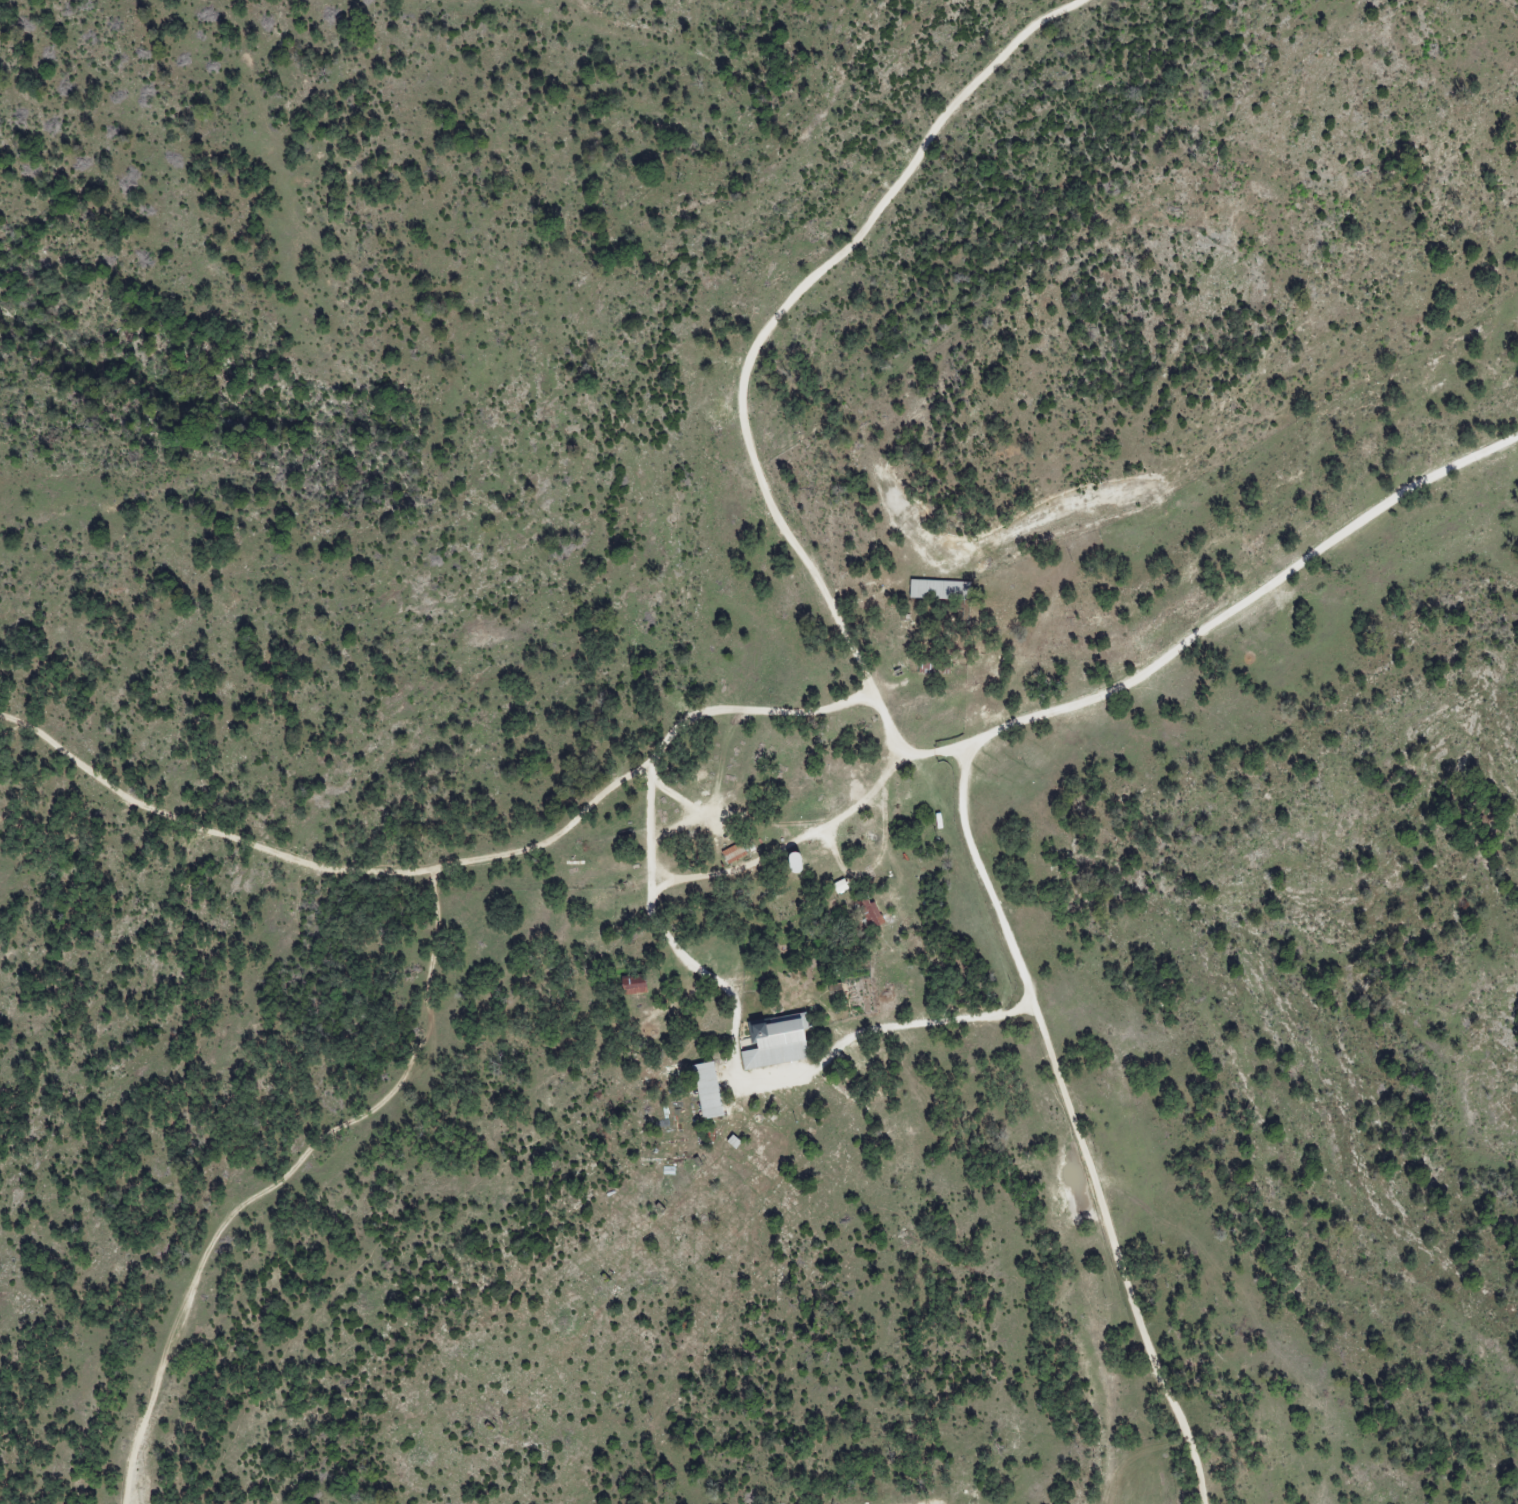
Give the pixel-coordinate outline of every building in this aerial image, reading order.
[(970,600),(970,581),(910,580),(909,599),(970,600)] [(747,857),(741,843),(721,851),(727,865),(747,857)] [(623,996),(647,993),(644,975),(621,978),(623,996)] [(745,1070),(808,1059),(803,1030),(808,1029),(805,1013),(748,1024),(750,1038),(739,1040),(745,1070)] [(714,1061),(693,1065),(702,1120),(723,1116),(714,1061)]
